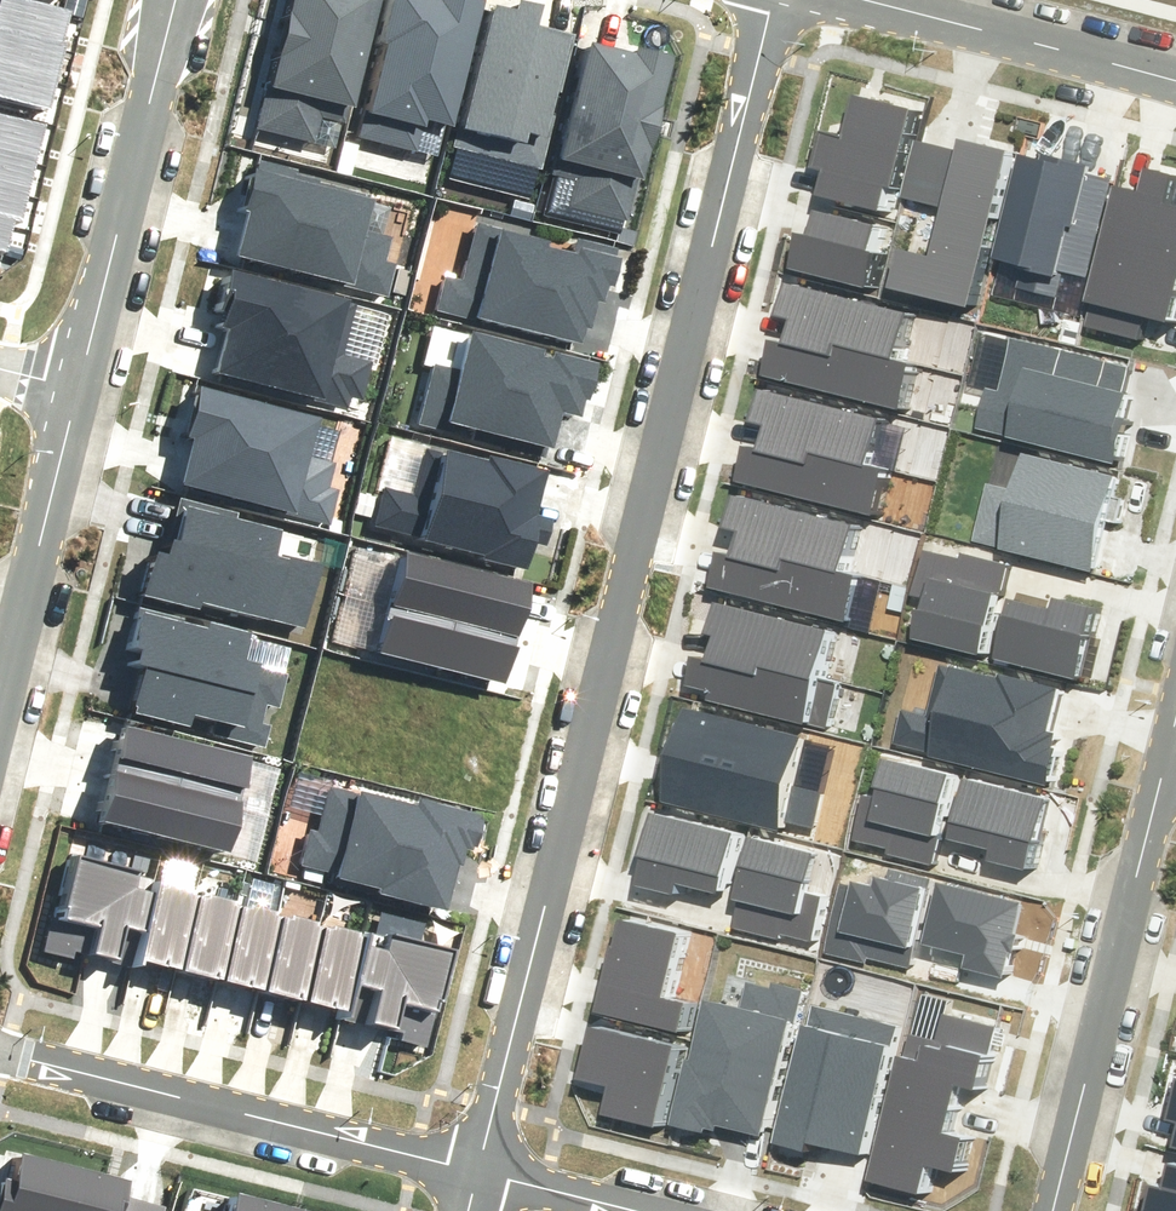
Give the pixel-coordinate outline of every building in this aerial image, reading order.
[(59,11),(14,0),(0,0),(0,22),(53,35),(59,11)] [(308,147),(316,118),(337,123),(369,0),(282,0),(247,132),(308,147)] [(414,0),(380,0),(367,47),(374,50),(356,119),(417,134),(420,125),(442,131),(474,1),(469,0),(426,0),(425,3),(414,0)] [(502,14),(482,9),(453,133),(513,149),(516,139),(534,143),(548,86),(555,88),(569,35),(525,24),(528,11),(506,6),(502,14)] [(53,35),(0,22),(0,48),(47,59),(53,35)] [(622,58),(580,46),(548,165),(629,186),(663,60),(624,51),(622,58)] [(47,59),(0,48),(0,73),(42,83),(47,59)] [(42,83),(0,73),(0,99),(36,107),(42,83)] [(34,125),(0,116),(0,152),(26,158),(34,125)] [(969,154),(926,144),(911,204),(954,215),(942,258),(919,253),(908,292),(980,310),(1021,152),(975,141),(969,154)] [(26,158),(0,152),(0,187),(18,191),(26,158)] [(1111,185),(1082,302),(1088,304),(1082,326),(1136,340),(1142,317),(1164,323),(1175,276),(1175,176),(1140,167),(1134,190),(1111,185)] [(18,191),(0,187),(0,222),(10,224),(18,191)] [(970,543),(1090,572),(1114,477),(1016,453),(1007,489),(984,483),(970,543)] [(404,810),(325,789),(312,833),(306,831),(295,867),(328,876),(326,883),(369,891),(369,896),(437,912),(449,869),(452,869),(455,850),(460,850),(461,846),(467,847),(472,821),(467,821),(468,818),(407,802),(404,810)] [(703,1058),(685,1122),(716,1131),(717,1127),(728,1130),(730,1125),(774,1135),(810,992),(780,984),(778,988),(755,983),(749,1006),(722,1001),(706,1058),(703,1058)]
